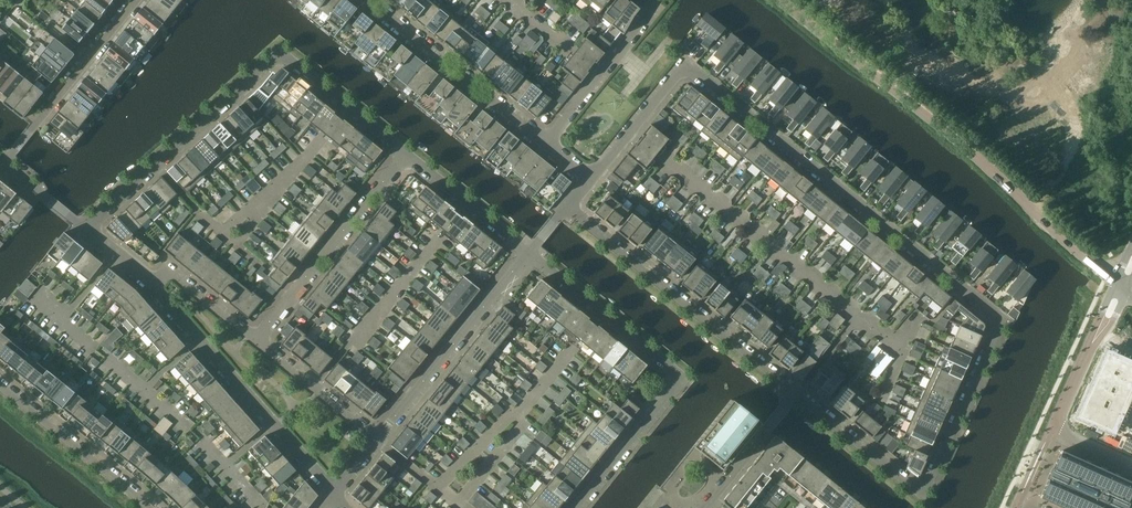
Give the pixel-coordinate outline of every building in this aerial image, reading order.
[(110,5),(103,0),(86,0),(85,1),(102,15),(110,5)] [(172,12),(157,0),(149,0),(142,8),(163,24),(172,12)] [(172,12),(178,17),(183,10),(178,6),(182,0),(157,0),(172,12)] [(305,4),(302,8),(307,12),(305,14),(311,19),(313,16),(326,0),(309,0),(306,4),(305,4)] [(316,22),(321,27),(326,21),(343,0),(326,0),(313,16),(317,20),(316,22)] [(347,0),(343,0),(326,21),(339,31),(347,21),(348,21),(358,9),(347,0)] [(416,0),(401,0),(397,4),(406,12),(416,0)] [(406,12),(416,19),(430,1),(431,0),(416,0),(406,12)] [(416,19),(425,27),(440,9),(443,5),(437,0),(431,0),(430,1),(416,19)] [(556,0),(555,0),(550,6),(555,11),(561,4),(556,0)] [(609,0),(593,0),(588,6),(598,14),(609,0)] [(611,25),(629,2),(626,0),(615,0),(601,17),(611,25)] [(95,24),(102,15),(85,1),(78,10),(95,24)] [(629,2),(611,25),(602,37),(612,44),(621,33),(623,35),(634,16),(640,9),(630,1),(629,2)] [(440,9),(425,27),(434,35),(452,12),(443,5),(440,9)] [(475,12),(480,16),(486,9),(480,5),(475,12)] [(957,16),(959,12),(945,7),(944,12),(947,14),(945,22),(946,24),(947,25),(948,25),(949,25),(950,24),(953,15),(957,16)] [(142,8),(134,19),(154,35),(163,24),(142,8)] [(485,20),(491,13),(486,9),(480,16),(485,20)] [(78,10),(70,19),(87,33),(95,24),(78,10)] [(462,20),(452,12),(434,35),(444,42),(458,24),(459,24),(462,20)] [(568,21),(573,25),(580,16),(575,12),(568,21)] [(344,46),(350,50),(355,44),(373,22),(362,13),(353,25),(348,21),(347,21),(339,31),(335,35),(346,44),(344,46)] [(706,14),(697,25),(704,31),(696,41),(707,50),(724,28),(706,14)] [(585,21),(580,16),(573,25),(578,29),(585,21)] [(87,33),(70,19),(62,29),(79,43),(87,33)] [(150,40),(154,35),(134,19),(124,31),(150,51),(155,45),(150,40)] [(493,27),(499,31),(504,24),(499,20),(493,27)] [(590,25),(585,21),(578,29),(583,33),(590,25)] [(386,32),(373,22),(355,44),(368,54),(386,32)] [(444,42),(453,50),(467,32),(459,24),(458,24),(444,42)] [(504,35),(509,29),(504,24),(499,31),(504,35)] [(453,50),(462,57),(480,35),(471,27),(468,32),(467,32),(453,50)] [(114,43),(140,63),(150,51),(124,31),(114,43)] [(369,62),(368,64),(373,69),(375,67),(386,52),(387,53),(397,40),(386,32),(368,54),(364,58),(369,62)] [(718,73),(742,43),(731,34),(714,56),(721,61),(714,69),(718,73)] [(471,65),(486,47),(486,46),(489,42),(480,35),(462,57),(471,65)] [(512,42),(517,46),(523,39),(517,35),(512,42)] [(539,38),(536,35),(528,44),(532,47),(539,38)] [(604,54),(612,44),(602,37),(600,35),(592,44),(604,54)] [(541,36),(532,47),(536,50),(543,41),(543,37),(541,36)] [(75,54),(73,52),(55,38),(47,48),(67,64),(75,54)] [(604,54),(592,44),(586,39),(578,49),(596,63),(604,54)] [(688,41),(685,40),(678,48),(681,50),(688,41)] [(489,42),(486,46),(486,47),(471,65),(481,72),(495,54),(496,54),(499,50),(489,42)] [(131,74),(140,63),(114,43),(106,53),(126,69),(131,74)] [(384,77),(389,82),(394,76),(412,53),(402,44),(392,57),(387,53),(386,52),(375,67),(385,75),(384,77)] [(47,48),(39,57),(59,73),(67,64),(47,48)] [(596,63),(578,49),(574,53),(570,58),(588,73),(592,68),(596,63)] [(734,86),(737,88),(744,79),(761,58),(750,49),(743,58),(737,54),(730,63),(735,68),(733,70),(741,77),(734,86)] [(116,82),(126,69),(106,53),(96,65),(116,82)] [(407,86),(425,64),(412,53),(394,76),(407,86)] [(504,61),(496,54),(495,54),(481,72),(490,80),(505,61),(504,61)] [(541,65),(546,58),(541,54),(536,61),(541,65)] [(52,83),(59,73),(39,57),(32,67),(42,75),(42,74),(52,83)] [(507,57),(504,61),(505,61),(490,80),(499,87),(514,69),(517,65),(507,57)] [(573,92),(588,73),(570,58),(562,68),(569,73),(561,83),(562,84),(563,83),(573,92)] [(550,73),(556,66),(550,62),(545,68),(550,73)] [(0,70),(0,89),(15,70),(6,63),(0,70)] [(424,92),(438,74),(431,68),(425,64),(407,86),(420,96),(424,92)] [(779,73),(768,64),(751,85),(759,92),(752,101),(755,103),(762,94),(779,73)] [(106,93),(116,82),(96,65),(86,77),(106,93)] [(264,104),(270,97),(288,75),(289,73),(282,68),(275,74),(273,72),(261,86),(247,99),(248,99),(259,111),(264,104)] [(499,87),(508,95),(523,77),(514,69),(499,87)] [(6,100),(24,78),(15,70),(0,89),(0,92),(7,98),(5,100),(6,100)] [(52,83),(42,74),(42,75),(34,84),(33,85),(34,85),(13,111),(23,118),(52,83)] [(270,97),(279,104),(297,82),(288,75),(270,97)] [(106,93),(86,77),(78,88),(98,104),(102,108),(111,97),(106,93)] [(523,77),(508,95),(518,102),(532,84),(536,80),(535,80),(532,84),(523,77)] [(13,110),(13,111),(34,85),(33,85),(24,78),(6,100),(7,101),(8,99),(11,102),(16,106),(12,110),(13,110)] [(425,111),(431,116),(433,114),(454,87),(443,78),(429,96),(424,92),(420,96),(416,100),(427,109),(425,111)] [(797,88),(786,79),(769,100),(777,107),(770,115),(771,115),(773,117),(797,88)] [(532,84),(518,102),(527,110),(545,88),(536,80),(532,84)] [(307,90),(297,82),(279,104),(289,112),(292,108),(307,90)] [(573,92),(563,83),(562,84),(558,89),(568,97),(573,92)] [(673,108),(682,116),(700,94),(691,86),(673,108)] [(446,118),(464,95),(454,87),(433,114),(437,117),(436,119),(441,124),(446,118)] [(98,104),(78,88),(77,88),(68,100),(88,116),(98,104)] [(545,88),(527,110),(537,117),(551,99),(554,96),(545,88)] [(316,97),(307,90),(292,108),(301,115),(316,97)] [(816,102),(804,93),(798,102),(792,97),(784,108),(789,112),(787,114),(792,119),(796,121),(789,130),(791,132),(798,123),(816,102)] [(710,101),(700,94),(682,116),(692,124),(695,120),(710,101)] [(468,118),(477,106),(464,95),(446,118),(459,128),(467,118),(468,118)] [(325,105),(316,97),(301,115),(310,123),(325,105)] [(263,116),(259,111),(248,99),(238,107),(258,128),(267,120),(263,116)] [(68,100),(58,112),(84,133),(89,126),(83,122),(88,116),(68,100)] [(557,108),(563,112),(568,104),(562,101),(557,108)] [(695,120),(704,127),(719,109),(710,101),(695,120)] [(269,108),(264,104),(259,111),(263,116),(269,108)] [(334,112),(325,105),(310,123),(320,130),(323,133),(325,134),(340,116),(337,115),(334,112)] [(238,107),(230,115),(249,136),(258,128),(238,107)] [(538,117),(543,121),(550,112),(546,108),(538,117)] [(816,138),(834,117),(823,108),(805,129),(814,136),(807,145),(809,147),(816,138)] [(662,109),(659,114),(663,118),(667,113),(663,110),(662,109)] [(701,131),(710,139),(728,116),(719,109),(704,127),(701,131)] [(459,128),(455,132),(466,141),(464,143),(470,147),(475,141),(493,119),(482,110),(473,122),(468,118),(467,118),(459,128)] [(84,133),(58,112),(49,123),(60,132),(58,134),(52,141),(67,153),(84,133)] [(654,120),(666,129),(670,123),(663,118),(659,114),(654,120)] [(230,115),(221,123),(240,144),(249,136),(230,115)] [(272,120),(276,125),(282,119),(278,115),(272,120)] [(354,128),(345,120),(340,116),(325,134),(330,139),(339,146),(354,128)] [(710,139),(719,146),(737,124),(728,116),(710,139)] [(287,124),(282,119),(276,125),(281,130),(287,124)] [(488,152),(491,148),(496,141),(506,129),(493,119),(475,141),(488,152)] [(662,134),(666,129),(654,120),(650,125),(661,134),(662,134)] [(221,123),(212,131),(231,153),(240,144),(221,123)] [(827,161),(835,153),(852,132),(841,123),(824,144),(832,151),(825,159),(827,161)] [(287,124),(281,130),(284,134),(291,128),(287,124)] [(719,146),(729,154),(747,131),(737,124),(719,146)] [(661,134),(650,125),(642,135),(638,139),(656,154),(660,149),(668,139),(662,134),(661,134)] [(289,139),(295,133),(291,128),(284,134),(289,139)] [(363,136),(354,128),(339,146),(349,154),(363,136)] [(212,131),(203,139),(222,161),(231,153),(212,131)] [(499,143),(496,141),(491,148),(493,150),(487,158),(492,162),(491,164),(496,168),(498,166),(519,140),(509,131),(499,143)] [(756,139),(747,131),(729,154),(738,162),(743,156),(742,156),(756,139)] [(688,138),(683,134),(678,141),(683,145),(688,138)] [(870,147),(854,134),(847,142),(853,146),(842,159),(851,166),(844,174),(846,176),(853,168),(870,147)] [(357,161),(358,161),(373,143),(363,136),(349,154),(345,158),(354,165),(357,161)] [(203,139),(194,147),(214,168),(222,161),(203,139)] [(652,159),(656,154),(638,139),(634,144),(626,154),(638,163),(637,164),(644,169),(652,159)] [(743,156),(751,163),(765,147),(756,139),(742,156),(743,156)] [(511,170),(530,148),(519,140),(498,166),(502,170),(501,172),(506,177),(511,170)] [(283,143),(276,149),(281,153),(287,148),(283,143)] [(364,173),(382,151),(373,143),(358,161),(357,161),(354,165),(364,173)] [(696,156),(702,149),(696,145),(691,152),(696,156)] [(194,147),(185,155),(205,177),(214,168),(194,147)] [(255,162),(260,158),(252,147),(247,151),(255,162)] [(765,147),(751,163),(761,171),(774,154),(765,147)] [(524,181),(542,158),(530,148),(511,170),(524,181)] [(281,153),(276,149),(270,154),(274,159),(281,153)] [(707,153),(702,149),(696,156),(701,160),(707,153)] [(281,175),(290,168),(296,163),(286,150),(271,163),(281,175)] [(888,161),(877,153),(860,173),(868,181),(861,189),(864,191),(888,161)] [(619,163),(630,172),(633,169),(637,164),(638,163),(626,154),(619,163)] [(774,154),(761,171),(770,179),(784,162),(774,154)] [(185,155),(177,163),(196,185),(205,177),(185,155)] [(524,181),(537,191),(546,181),(556,169),(542,158),(524,181)] [(265,159),(258,165),(263,169),(269,164),(265,159)] [(715,171),(720,164),(715,160),(709,167),(715,171)] [(334,172),(338,166),(332,161),(327,166),(334,172)] [(784,162),(770,179),(779,186),(793,169),(784,162)] [(187,193),(196,185),(177,163),(167,172),(183,189),(187,193)] [(611,173),(623,182),(630,172),(619,163),(611,173)] [(720,164),(715,171),(720,175),(725,168),(720,164)] [(263,169),(258,165),(252,170),(257,175),(263,169)] [(314,175),(317,171),(309,165),(306,169),(314,175)] [(893,193),(907,176),(896,167),(878,188),(887,195),(880,204),(882,206),(888,199),(889,197),(893,193)] [(311,178),(314,175),(306,169),(304,172),(311,178)] [(793,169),(779,186),(789,194),(802,177),(793,169)] [(341,182),(346,176),(339,171),(335,176),(341,182)] [(537,191),(534,195),(544,204),(543,206),(548,210),(549,209),(571,182),(561,173),(551,185),(546,181),(537,191)] [(611,173),(607,178),(612,182),(618,188),(623,182),(611,173)] [(247,175),(241,181),(245,186),(252,180),(247,175)] [(733,186),(739,179),(733,175),(728,182),(733,186)] [(169,202),(177,194),(162,177),(153,185),(168,203),(169,202)] [(643,185),(648,189),(655,181),(650,177),(643,185)] [(802,177),(789,194),(798,201),(812,184),(802,177)] [(345,184),(356,193),(361,188),(349,178),(345,184)] [(612,182),(607,178),(603,183),(608,187),(612,182)] [(744,184),(739,179),(733,186),(738,190),(744,184)] [(245,186),(241,181),(234,187),(239,191),(245,186)] [(660,185),(655,181),(648,189),(653,194),(660,185)] [(912,206),(925,191),(914,182),(897,203),(905,210),(898,219),(900,221),(906,214),(912,206)] [(294,184),(291,187),(299,193),(302,190),(294,184)] [(349,203),(356,193),(345,184),(337,193),(349,203)] [(798,201),(807,209),(821,192),(812,184),(798,201)] [(153,185),(144,193),(159,211),(163,215),(172,206),(169,202),(168,203),(153,185)] [(241,200),(252,189),(248,185),(237,196),(241,200)] [(7,186),(0,195),(0,214),(2,212),(1,212),(16,194),(16,195),(17,194),(7,186)] [(408,208),(417,216),(436,194),(426,186),(408,208)] [(296,197),(299,193),(291,187),(289,191),(296,197)] [(324,198),(341,212),(349,203),(337,193),(332,189),(324,198)] [(752,201),(757,194),(752,190),(747,197),(752,201)] [(223,197),(228,202),(234,196),(230,191),(223,197)] [(604,221),(619,203),(623,199),(613,191),(594,213),(604,221)] [(807,209),(816,216),(830,199),(821,192),(807,209)] [(144,193),(135,201),(151,219),(159,211),(144,193)] [(889,197),(888,199),(892,202),(897,196),(893,193),(889,197)] [(1,212),(2,212),(18,225),(33,207),(16,195),(16,194),(1,212)] [(430,219),(445,201),(436,194),(417,216),(427,224),(431,220),(430,219)] [(762,199),(757,194),(752,201),(757,205),(762,199)] [(666,204),(671,208),(678,199),(673,195),(666,204)] [(228,202),(223,197),(217,203),(221,207),(228,202)] [(397,212),(401,206),(390,197),(385,202),(397,212)] [(919,235),(943,206),(932,197),(915,218),(920,222),(923,225),(916,233),(919,235)] [(334,221),(341,212),(324,198),(316,208),(334,221)] [(678,199),(671,208),(676,212),(683,204),(678,199)] [(816,216),(826,224),(839,207),(830,199),(816,216)] [(135,201),(126,209),(142,227),(151,219),(135,201)] [(455,209),(445,201),(430,219),(431,220),(440,227),(455,209)] [(279,202),(276,206),(284,212),(287,208),(279,202)] [(389,221),(397,212),(385,202),(378,212),(389,221)] [(628,211),(619,203),(604,221),(614,229),(628,211)] [(212,215),(219,210),(214,205),(208,211),(212,215)] [(776,209),(771,205),(765,212),(770,216),(776,209)] [(281,215),(284,212),(276,206),(274,209),(281,215)] [(826,224),(835,231),(849,214),(839,207),(826,224)] [(943,220),(933,233),(942,240),(935,248),(937,250),(961,220),(945,207),(939,216),(943,220)] [(185,208),(179,215),(185,219),(190,212),(185,208)] [(309,217),(326,231),(334,221),(316,208),(309,217)] [(126,209),(117,217),(133,235),(142,227),(126,209)] [(781,214),(776,209),(770,216),(775,220),(781,214)] [(617,231),(627,239),(642,221),(645,218),(635,210),(617,231)] [(378,212),(370,221),(379,228),(387,235),(395,225),(389,221),(378,212)] [(687,220),(692,225),(699,216),(694,212),(687,220)] [(835,231),(844,239),(858,222),(849,214),(835,231)] [(185,219),(179,215),(174,222),(179,226),(185,219)] [(692,225),(697,229),(704,220),(699,216),(692,225)] [(106,228),(132,249),(139,240),(133,235),(117,217),(106,228)] [(319,240),(326,231),(309,217),(301,226),(319,240)] [(459,243),(474,225),(464,217),(449,235),(459,243)] [(184,235),(191,222),(185,219),(178,232),(184,235)] [(794,224),(789,220),(784,227),(789,231),(794,224)] [(191,229),(195,232),(201,224),(197,221),(191,229)] [(264,221),(261,224),(269,230),(272,227),(264,221)] [(371,237),(380,244),(387,235),(379,228),(370,221),(363,230),(371,237)] [(642,221),(627,239),(637,247),(651,229),(642,221)] [(844,239),(854,246),(867,229),(858,222),(844,239)] [(198,235),(204,227),(201,224),(195,232),(198,235)] [(269,230),(261,224),(259,228),(266,234),(269,230)] [(800,229),(794,224),(789,231),(794,235),(800,229)] [(410,225),(408,228),(406,231),(412,236),(417,231),(410,225)] [(459,243),(468,250),(483,232),(474,225),(459,243)] [(661,225),(643,246),(653,254),(667,236),(670,232),(661,225)] [(294,235),(311,249),(319,240),(301,226),(294,235)] [(955,265),(980,235),(969,226),(951,247),(956,251),(960,254),(953,263),(955,265)] [(707,237),(713,241),(720,233),(714,229),(707,237)] [(769,237),(773,240),(780,232),(776,229),(769,237)] [(854,246),(863,254),(877,237),(867,229),(854,246)] [(363,230),(355,240),(364,247),(372,253),(380,244),(371,237),(363,230)] [(61,258),(75,241),(64,232),(63,233),(47,254),(58,263),(61,258)] [(468,250),(477,258),(478,258),(492,240),(483,232),(468,250)] [(667,236),(653,254),(659,259),(662,262),(677,244),(680,240),(670,232),(667,236)] [(164,250),(173,258),(187,241),(178,233),(164,250)] [(713,241),(718,246),(725,237),(720,233),(713,241)] [(258,244),(261,240),(253,234),(251,237),(258,244)] [(304,258),(311,249),(294,235),(286,245),(304,258)] [(813,239),(808,235),(802,242),(807,246),(813,239)] [(210,244),(213,247),(219,239),(216,236),(210,244)] [(863,254),(872,261),(886,244),(877,237),(863,254)] [(217,250),(223,242),(219,239),(213,247),(217,250)] [(818,244),(813,239),(807,246),(813,250),(818,244)] [(132,249),(138,254),(146,245),(139,240),(132,249)] [(355,240),(348,249),(356,256),(364,263),(372,253),(364,247),(355,240)] [(484,270),(502,247),(492,240),(478,258),(477,258),(474,262),(484,270)] [(666,265),(671,269),(686,251),(689,247),(680,240),(677,244),(662,262),(666,265)] [(84,248),(75,241),(61,258),(70,266),(84,248)] [(183,265),(197,248),(187,241),(173,258),(183,265)] [(973,280),(998,250),(987,241),(970,262),(975,266),(978,269),(971,278),(973,280)] [(872,261),(881,269),(895,252),(886,244),(872,261)] [(138,254),(145,260),(152,250),(146,245),(138,254)] [(279,254),(296,268),(304,258),(286,245),(279,254)] [(409,247),(406,251),(414,257),(417,254),(409,247)] [(686,251),(671,269),(681,277),(698,255),(689,247),(686,251)] [(730,256),(736,260),(742,251),(737,247),(730,256)] [(70,266),(79,273),(93,256),(84,248),(70,266)] [(183,265),(192,273),(206,256),(197,248),(183,265)] [(212,255),(218,259),(223,253),(218,248),(212,255)] [(348,249),(340,258),(349,265),(357,272),(364,263),(356,256),(348,249)] [(152,250),(145,260),(152,265),(159,256),(152,250)] [(831,254),(826,250),(821,257),(826,261),(831,254)] [(228,259),(232,262),(238,254),(234,251),(228,259)] [(411,260),(414,257),(406,251),(403,254),(411,260)] [(736,260),(741,264),(748,256),(742,251),(736,260)] [(881,269),(891,276),(904,259),(895,252),(881,269)] [(1016,265),(1000,252),(993,260),(998,264),(988,277),(996,284),(990,292),(992,294),(1016,265)] [(362,273),(366,276),(378,255),(374,253),(362,273)] [(235,265),(241,257),(238,254),(232,262),(235,265)] [(288,277),(296,268),(279,254),(271,264),(277,268),(288,277)] [(837,259),(831,254),(826,261),(831,265),(837,259)] [(456,266),(460,261),(453,255),(449,261),(456,266)] [(103,263),(93,256),(79,273),(89,281),(103,263)] [(201,280),(215,263),(206,256),(192,273),(201,280)] [(340,258),(333,268),(341,274),(349,281),(357,272),(349,265),(340,258)] [(891,276),(900,284),(914,267),(904,259),(891,276)] [(431,260),(428,264),(436,270),(439,266),(431,260)] [(682,283),(691,291),(709,269),(700,261),(682,283)] [(201,280),(211,288),(224,271),(215,263),(201,280)] [(433,273),(436,270),(428,264),(425,267),(433,273)] [(783,264),(778,265),(772,272),(779,277),(787,267),(783,264)] [(394,265),(391,269),(398,275),(401,272),(394,265)] [(463,276),(467,271),(460,265),(456,271),(463,276)] [(845,276),(850,269),(845,265),(839,272),(845,276)] [(250,277),(256,269),(253,266),(247,274),(250,277)] [(753,274),(758,278),(765,270),(760,266),(753,274)] [(900,284),(909,291),(923,274),(914,267),(900,284)] [(105,293),(106,292),(119,276),(109,268),(95,285),(105,293)] [(269,277),(281,287),(288,277),(277,268),(269,277)] [(333,268),(325,277),(334,284),(342,290),(349,281),(341,274),(333,268)] [(264,279),(267,275),(263,272),(259,269),(256,273),(264,279)] [(395,278),(398,275),(391,269),(388,272),(395,278)] [(709,269),(691,291),(701,299),(719,277),(709,269)] [(855,274),(850,269),(845,276),(850,280),(855,274)] [(56,274),(51,270),(48,275),(53,279),(56,274)] [(480,290),(485,284),(468,270),(463,276),(480,290)] [(758,278),(764,283),(770,274),(765,270),(758,278)] [(220,295),(234,278),(224,271),(211,288),(220,295)] [(1034,279),(1023,271),(1006,292),(1023,305),(1034,279)] [(919,299),(923,293),(932,282),(923,274),(909,291),(919,299)] [(127,283),(119,276),(106,292),(105,293),(105,294),(113,300),(127,283)] [(473,299),(480,290),(463,276),(456,285),(464,292),(473,299)] [(276,292),(281,287),(269,277),(265,283),(276,292)] [(325,277),(318,286),(326,293),(334,300),(342,290),(334,284),(325,277)] [(220,295),(229,303),(243,286),(234,278),(220,295)] [(33,292),(37,287),(27,279),(23,284),(33,292)] [(416,279),(414,283),(422,289),(424,285),(416,279)] [(537,306),(552,288),(541,279),(526,297),(537,306)] [(869,284),(863,280),(858,287),(863,291),(869,284)] [(61,285),(66,289),(69,285),(64,281),(61,285)] [(932,282),(923,293),(932,301),(941,289),(932,282)] [(136,290),(127,283),(113,300),(118,304),(122,308),(136,290)] [(378,283),(375,287),(382,293),(385,290),(378,283)] [(419,292),(422,289),(414,283),(411,286),(419,292)] [(774,291),(779,295),(786,287),(781,283),(774,291)] [(33,292),(23,284),(18,289),(29,297),(33,292)] [(704,302),(714,310),(729,292),(728,291),(719,284),(704,302)] [(874,289),(869,284),(863,291),(868,295),(874,289)] [(985,289),(979,284),(976,289),(982,294),(985,289)] [(75,289),(69,285),(66,289),(71,293),(75,289)] [(465,308),(473,299),(464,292),(456,285),(448,295),(457,302),(465,308)] [(238,310),(252,293),(243,286),(229,303),(238,310)] [(318,286),(310,295),(319,302),(321,305),(327,309),(334,300),(326,293),(318,286)] [(379,296),(382,293),(375,287),(372,290),(379,296)] [(728,291),(729,292),(714,310),(724,318),(742,295),(732,287),(728,291)] [(779,295),(784,299),(791,291),(786,287),(779,295)] [(46,298),(51,300),(54,289),(49,288),(46,298)] [(537,306),(546,314),(561,295),(552,288),(537,306)] [(951,297),(941,289),(932,301),(942,308),(951,297)] [(119,310),(127,319),(146,302),(136,290),(122,308),(119,310)] [(253,292),(252,293),(238,310),(248,318),(263,300),(253,292)] [(302,305),(314,314),(321,305),(319,302),(310,295),(302,305)] [(448,295),(441,304),(449,311),(457,318),(465,308),(457,302),(448,295)] [(508,300),(513,304),(517,299),(512,295),(508,300)] [(546,314),(556,321),(570,303),(561,295),(546,314)] [(882,306),(887,299),(882,295),(876,302),(882,306)] [(402,298),(399,302),(407,308),(410,304),(402,298)] [(745,299),(730,317),(734,320),(740,325),(754,307),(745,299)] [(795,308),(800,312),(807,303),(802,299),(795,308)] [(892,304),(887,299),(882,306),(887,310),(892,304)] [(513,304),(508,300),(504,305),(514,314),(518,308),(513,304)] [(967,317),(961,326),(981,335),(984,328),(984,327),(984,326),(984,325),(984,324),(984,323),(983,323),(962,306),(955,300),(940,317),(948,321),(957,310),(967,317)] [(362,301),(359,304),(366,311),(369,308),(362,301)] [(127,319),(134,328),(154,311),(146,302),(127,319)] [(405,311),(407,308),(399,302),(397,306),(405,311)] [(344,308),(352,312),(355,307),(346,303),(344,308)] [(565,328),(579,310),(570,303),(556,321),(565,328)] [(812,308),(807,303),(800,312),(805,316),(812,308)] [(366,311),(359,304),(356,308),(364,314),(366,311)] [(450,327),(457,318),(449,311),(441,304),(433,313),(442,320),(450,327)] [(298,310),(303,314),(309,320),(314,314),(302,305),(298,310)] [(504,305),(496,315),(508,324),(515,315),(514,314),(504,305)] [(764,314),(763,314),(754,307),(740,325),(743,328),(744,329),(749,332),(764,314)] [(88,313),(83,309),(80,313),(85,317),(88,313)] [(303,314),(298,310),(294,315),(299,319),(303,314)] [(579,310),(565,328),(579,340),(594,322),(579,310)] [(753,336),(758,340),(773,322),(777,318),(767,310),(763,314),(764,314),(749,332),(752,335),(753,336)] [(906,314),(900,310),(895,317),(900,321),(906,314)] [(15,315),(20,319),(24,315),(19,311),(15,315)] [(138,326),(145,334),(162,319),(154,311),(134,328),(135,328),(138,326)] [(885,312),(880,318),(884,321),(889,315),(885,312)] [(94,317),(88,313),(85,317),(90,322),(94,317)] [(442,336),(450,327),(442,320),(433,313),(425,322),(434,329),(442,336)] [(837,313),(830,322),(828,324),(836,331),(845,320),(837,313)] [(319,326),(325,318),(321,315),(315,323),(319,326)] [(496,315),(488,324),(505,338),(513,328),(508,324),(496,315)] [(388,318),(385,321),(393,327),(396,323),(388,318)] [(823,330),(828,324),(830,322),(824,318),(817,326),(823,330)] [(169,328),(162,319),(145,334),(153,343),(169,328)] [(351,329),(353,326),(346,319),(343,323),(351,329)] [(28,326),(34,330),(37,326),(32,321),(28,326)] [(390,330),(393,327),(385,321),(383,325),(390,330)] [(96,326),(101,330),(104,326),(99,322),(96,326)] [(281,345),(291,352),(305,335),(305,336),(309,331),(309,330),(299,322),(294,329),(287,323),(280,332),(287,338),(281,345)] [(435,345),(442,336),(434,329),(425,322),(418,332),(427,339),(435,345)] [(594,322),(579,340),(594,352),(608,334),(594,322)] [(773,322),(758,340),(763,344),(764,345),(768,348),(783,330),(773,322)] [(933,327),(924,323),(922,327),(932,332),(934,327),(933,327)] [(488,324),(481,333),(498,347),(505,338),(488,324)] [(935,328),(945,332),(947,328),(937,324),(935,328)] [(332,333),(335,335),(342,328),(338,325),(332,333)] [(42,330),(37,326),(34,330),(39,334),(42,330)] [(110,330),(104,326),(101,330),(106,334),(110,330)] [(960,326),(955,337),(976,347),(981,335),(961,326),(960,326)] [(160,351),(177,336),(169,328),(153,343),(160,351)] [(339,338),(345,330),(342,328),(335,335),(339,338)] [(113,332),(105,341),(110,345),(111,345),(122,335),(117,329),(113,332)] [(309,331),(305,336),(309,339),(313,334),(309,331)] [(10,339),(1,332),(0,333),(0,352),(10,340),(10,339)] [(427,355),(435,345),(427,339),(418,332),(410,341),(419,348),(427,355)] [(768,354),(778,362),(793,344),(797,340),(787,332),(768,354)] [(481,333),(473,343),(490,357),(498,347),(481,333)] [(594,352),(603,359),(618,341),(608,334),(594,352)] [(307,351),(314,343),(309,339),(305,336),(305,335),(291,352),(300,360),(307,351)] [(819,335),(804,353),(806,355),(791,373),(801,381),(831,345),(819,335)] [(50,336),(47,341),(52,345),(56,341),(50,336)] [(177,336),(160,351),(169,360),(185,346),(177,336)] [(0,352),(0,358),(7,363),(22,344),(12,337),(10,339),(10,340),(0,352)] [(374,337),(371,340),(379,346),(381,343),(374,337)] [(949,348),(971,357),(976,347),(955,337),(950,347),(949,348)] [(123,348),(126,344),(121,340),(117,344),(123,348)] [(376,350),(379,346),(371,340),(368,344),(376,350)] [(844,348),(850,352),(857,344),(851,340),(844,348)] [(61,345),(56,341),(52,345),(57,349),(61,345)] [(105,341),(101,345),(106,349),(110,345),(105,341)] [(420,364),(427,355),(419,348),(410,341),(403,350),(412,357),(420,364)] [(627,349),(618,341),(603,359),(612,367),(627,349)] [(914,345),(923,349),(924,349),(926,345),(916,341),(914,345)] [(300,360),(309,367),(316,359),(323,351),(314,343),(307,351),(300,360)] [(473,343),(466,352),(483,366),(490,357),(473,343)] [(29,355),(32,352),(22,344),(7,363),(16,371),(29,355)] [(544,353),(548,349),(548,348),(543,344),(538,349),(544,354),(544,353)] [(793,344),(778,362),(788,370),(803,351),(793,344)] [(857,344),(850,352),(855,356),(862,348),(857,344)] [(923,349),(914,345),(912,349),(922,353),(924,349),(923,349)] [(945,345),(940,357),(966,368),(971,357),(949,348),(950,347),(945,345)] [(636,356),(627,349),(612,367),(622,374),(636,356)] [(412,373),(420,364),(412,357),(403,350),(395,360),(404,366),(412,373)] [(869,365),(874,369),(879,362),(886,354),(881,350),(877,355),(874,358),(872,361),(869,365)] [(69,351),(66,356),(71,360),(74,356),(69,351)] [(130,355),(135,359),(139,355),(134,351),(130,355)] [(319,375),(333,358),(323,351),(316,359),(309,367),(319,375)] [(351,359),(355,362),(361,354),(358,351),(351,359)] [(513,351),(510,356),(523,365),(526,361),(513,351)] [(174,366),(182,376),(199,361),(190,352),(174,366)] [(458,361),(475,375),(483,366),(466,352),(458,361)] [(874,358),(877,355),(872,352),(867,358),(872,361),(874,358)] [(364,357),(361,354),(355,362),(358,364),(364,357)] [(1080,416),(1112,430),(1124,403),(1131,386),(1131,365),(1108,354),(1080,416)] [(29,355),(16,371),(25,378),(38,362),(35,360),(29,355)] [(144,359),(139,355),(135,359),(141,363),(144,359)] [(79,360),(74,356),(71,360),(76,364),(79,360)] [(647,365),(636,356),(622,374),(632,383),(647,365)] [(961,379),(966,368),(940,357),(935,367),(961,379)] [(91,362),(96,367),(100,362),(95,358),(91,362)] [(816,387),(819,389),(838,367),(828,359),(810,382),(815,386),(816,387)] [(405,383),(412,373),(404,366),(395,360),(388,369),(392,373),(405,383)] [(540,360),(537,364),(545,370),(547,366),(540,360)] [(182,376),(190,384),(206,369),(199,361),(182,376)] [(458,361),(451,370),(468,384),(475,375),(458,361)] [(25,378),(34,386),(47,370),(38,362),(25,378)] [(879,362),(874,369),(879,373),(885,366),(879,362)] [(906,362),(904,366),(914,371),(916,367),(906,362)] [(324,380),(334,387),(344,374),(348,370),(338,363),(324,380)] [(542,373),(545,370),(537,364),(534,367),(542,373)] [(157,370),(152,365),(148,370),(153,374),(157,370)] [(370,374),(373,377),(380,369),(376,366),(370,374)] [(914,371),(904,366),(902,371),(912,375),(914,371)] [(847,375),(838,367),(819,389),(825,394),(826,394),(829,397),(847,375)] [(935,367),(930,378),(956,390),(961,379),(935,367)] [(190,384),(197,392),(214,378),(206,369),(190,384)] [(377,379),(383,372),(380,369),(373,377),(377,379)] [(48,370),(47,370),(34,386),(44,393),(57,377),(48,370)] [(357,378),(348,370),(344,374),(334,387),(343,395),(357,378)] [(451,370),(443,380),(460,394),(468,384),(451,370)] [(89,375),(94,379),(98,375),(93,371),(89,375)] [(850,382),(856,386),(863,376),(858,372),(850,382)] [(400,388),(405,383),(392,373),(388,378),(395,384),(400,388)] [(576,386),(582,378),(576,373),(570,380),(576,386)] [(44,393),(53,401),(66,385),(57,377),(44,393)] [(197,392),(205,401),(221,386),(214,378),(197,392)] [(343,395),(352,402),(366,385),(357,378),(343,395)] [(925,389),(951,401),(956,390),(930,378),(925,389)] [(159,379),(155,385),(158,388),(163,382),(159,379)] [(525,379),(522,382),(530,388),(532,385),(525,379)] [(443,380),(436,389),(453,403),(460,394),(443,380)] [(830,404),(840,411),(854,393),(858,389),(848,381),(830,404)] [(103,386),(108,391),(111,386),(106,382),(103,386)] [(527,392),(530,388),(522,382),(519,385),(527,392)] [(606,391),(613,392),(615,383),(607,382),(606,391)] [(396,393),(400,388),(395,384),(391,389),(396,393)] [(896,384),(894,388),(904,393),(906,389),(896,384)] [(75,392),(66,385),(53,401),(62,408),(75,392)] [(373,396),(376,393),(375,393),(366,385),(352,402),(362,410),(373,396)] [(116,391),(111,386),(108,391),(113,395),(116,391)] [(212,409),(212,410),(229,395),(221,386),(205,401),(202,403),(209,412),(212,409)] [(559,393),(566,398),(572,391),(565,386),(559,393)] [(379,387),(375,393),(376,393),(373,396),(362,410),(371,418),(389,395),(379,387)] [(904,393),(894,388),(892,392),(903,397),(904,393)] [(436,389),(428,398),(445,412),(453,403),(436,389)] [(854,393),(840,411),(849,419),(867,397),(858,389),(854,393)] [(925,389),(920,400),(946,412),(951,401),(925,389)] [(75,392),(62,408),(71,416),(85,400),(75,392)] [(178,394),(175,392),(170,398),(173,400),(178,394)] [(559,406),(566,398),(559,393),(553,401),(559,406)] [(181,397),(178,394),(173,400),(176,403),(181,397)] [(639,408),(644,403),(633,394),(629,400),(639,408)] [(212,410),(220,418),(237,404),(229,395),(212,410)] [(121,402),(126,406),(130,402),(124,397),(121,402)] [(515,407),(517,403),(510,397),(507,401),(515,407)] [(428,398),(421,408),(438,421),(445,412),(428,398)] [(620,409),(631,418),(639,408),(629,400),(628,399),(620,408),(620,409)] [(731,399),(693,446),(721,469),(758,423),(759,422),(731,399)] [(71,416),(81,423),(94,407),(85,400),(71,416)] [(915,411),(941,423),(946,412),(920,400),(915,411)] [(135,406),(130,402),(126,406),(131,410),(135,406)] [(497,403),(494,406),(501,413),(504,410),(497,403)] [(605,413),(623,428),(631,418),(620,409),(620,408),(614,403),(605,413)] [(244,412),(237,404),(220,418),(228,427),(244,412)] [(195,409),(192,406),(187,412),(190,415),(195,409)] [(498,416),(501,413),(494,406),(491,409),(498,416)] [(884,410),(886,411),(891,413),(895,415),(896,410),(886,406),(884,410)] [(81,423),(90,431),(103,415),(94,407),(81,423)] [(543,414),(549,419),(555,412),(549,407),(543,414)] [(438,421),(421,408),(413,417),(430,431),(438,421)] [(199,412),(195,409),(190,415),(194,418),(199,412)] [(862,410),(853,422),(862,430),(872,418),(862,410)] [(936,433),(941,423),(915,411),(910,422),(915,424),(936,433)] [(252,420),(244,412),(228,427),(228,428),(225,430),(232,438),(252,420)] [(139,417),(144,421),(148,417),(143,413),(139,417)] [(615,438),(623,428),(605,413),(597,423),(597,424),(615,438)] [(543,427),(549,419),(543,414),(537,422),(543,427)] [(99,438),(106,430),(112,422),(103,415),(90,431),(99,438)] [(144,421),(149,425),(153,421),(148,417),(144,421)] [(406,426),(423,440),(430,431),(413,417),(406,426)] [(872,438),(880,427),(881,426),(872,418),(862,430),(872,438)] [(260,430),(252,420),(232,438),(240,447),(260,430)] [(480,420),(477,423),(484,430),(487,427),(480,420)] [(584,431),(606,449),(615,438),(597,424),(597,423),(593,420),(584,431)] [(99,438),(109,446),(122,430),(113,423),(112,422),(106,430),(99,438)] [(207,430),(212,425),(209,422),(204,427),(207,430)] [(910,435),(931,444),(936,433),(915,424),(910,422),(905,433),(910,435)] [(481,433),(484,430),(477,423),(474,426),(481,433)] [(215,428),(212,425),(207,430),(207,431),(209,433),(209,434),(215,428)] [(398,435),(415,449),(423,440),(406,426),(398,435)] [(872,438),(877,442),(886,432),(880,427),(872,438)] [(79,436),(85,440),(90,433),(84,428),(79,436)] [(158,432),(163,436),(166,432),(161,428),(158,432)] [(122,430),(109,446),(118,453),(131,437),(122,430)] [(541,443),(547,435),(541,430),(535,438),(541,443)] [(598,459),(606,449),(584,431),(576,441),(598,459)] [(163,436),(168,441),(171,436),(166,432),(163,436)] [(893,438),(888,433),(879,444),(885,448),(893,438)] [(257,459),(273,445),(265,435),(248,450),(257,459)] [(415,449),(398,435),(390,445),(407,459),(415,449)] [(802,457),(775,435),(775,436),(753,463),(768,476),(774,469),(776,471),(784,463),(791,469),(792,470),(802,457)] [(926,456),(931,444),(910,435),(905,446),(914,450),(926,456)] [(118,453),(127,461),(140,445),(140,444),(131,437),(118,453)] [(463,437),(460,440),(467,447),(470,444),(463,437)] [(186,442),(190,447),(194,443),(190,438),(186,442)] [(900,443),(893,438),(885,448),(892,454),(900,443)] [(222,447),(227,442),(224,439),(219,444),(222,447)] [(464,450),(467,447),(460,440),(457,443),(464,450)] [(140,445),(127,461),(136,468),(150,452),(150,453),(153,450),(142,441),(140,444),(140,445)] [(567,451),(590,469),(598,459),(576,441),(567,451)] [(230,445),(227,442),(222,447),(225,450),(230,445)] [(524,450),(531,455),(537,448),(531,443),(524,450)] [(281,453),(273,445),(257,459),(264,468),(281,453)] [(524,463),(531,455),(524,450),(518,458),(524,463)] [(926,456),(914,450),(906,467),(917,476),(926,456)] [(1040,497),(1063,507),(1065,504),(1071,507),(1121,507),(1124,501),(1127,502),(1131,492),(1131,482),(1128,480),(1120,476),(1118,480),(1112,477),(1114,474),(1105,470),(1104,474),(1098,471),(1099,467),(1091,463),(1089,467),(1083,464),(1085,461),(1062,450),(1054,468),(1052,468),(1047,478),(1049,479),(1040,497)] [(581,480),(590,469),(567,451),(559,461),(581,480)] [(150,453),(150,452),(136,468),(146,476),(160,460),(150,453)] [(272,476),(288,462),(281,453),(264,468),(272,476)] [(384,453),(376,463),(394,478),(402,467),(384,453)] [(446,454),(443,457),(450,464),(453,461),(446,454)] [(190,463),(194,459),(190,455),(186,458),(190,463)] [(447,467),(450,464),(443,457),(440,460),(447,467)] [(791,469),(787,475),(797,483),(812,465),(802,457),(792,470),(791,469)] [(199,464),(194,459),(190,463),(195,468),(199,464)] [(146,476),(155,484),(169,469),(160,460),(146,476)] [(550,472),(555,476),(555,475),(573,490),(581,480),(559,461),(550,472)] [(296,470),(288,462),(272,476),(280,485),(296,470)] [(428,472),(434,465),(431,462),(425,469),(428,472)] [(244,471),(250,466),(247,463),(241,468),(244,471)] [(385,488),(394,478),(376,463),(367,474),(385,488)] [(753,463),(737,483),(755,497),(771,478),(768,476),(753,463)] [(514,476),(520,469),(514,464),(508,471),(514,476)] [(806,490),(821,472),(812,465),(797,483),(806,490)] [(253,469),(250,466),(244,471),(247,474),(253,469)] [(169,469),(155,484),(164,492),(177,476),(169,469)] [(830,480),(821,472),(806,490),(816,498),(830,480)] [(208,483),(212,479),(207,474),(203,478),(208,483)] [(367,474),(359,484),(377,498),(385,488),(367,474)] [(500,481),(506,486),(512,479),(506,474),(500,481)] [(555,476),(547,485),(547,486),(565,500),(573,490),(555,475),(555,476)] [(164,492),(173,500),(187,486),(178,477),(177,476),(164,492)] [(216,484),(212,479),(208,483),(212,487),(216,484)] [(254,487),(257,490),(265,483),(262,479),(256,485),(254,487)] [(414,493),(422,483),(417,479),(408,489),(414,493)] [(839,487),(830,480),(816,498),(825,505),(839,487)] [(305,481),(296,491),(295,493),(310,505),(318,495),(305,481)] [(499,494),(506,486),(500,481),(493,489),(499,494)] [(553,507),(558,507),(565,500),(547,486),(547,485),(543,482),(534,492),(553,507)] [(268,486),(265,483),(257,490),(260,493),(262,491),(268,486)] [(722,502),(729,507),(746,507),(755,497),(737,483),(722,502)] [(359,484),(350,494),(367,507),(380,507),(384,504),(377,498),(359,484)] [(196,494),(187,486),(173,500),(180,507),(182,507),(196,494)] [(839,487),(825,505),(828,507),(838,507),(849,495),(839,487)] [(310,505),(295,493),(296,491),(293,489),(292,490),(290,492),(294,495),(287,502),(294,507),(308,507),(310,505)] [(424,499),(427,501),(434,494),(430,491),(424,499)] [(468,502),(473,506),(482,496),(477,491),(468,502)] [(497,504),(501,500),(491,492),(487,497),(497,504)] [(534,492),(526,503),(530,506),(532,507),(553,507),(534,492)] [(225,501),(229,498),(225,493),(221,497),(225,501)] [(196,494),(182,507),(199,507),(204,502),(196,494)] [(431,504),(437,497),(434,494),(427,501),(431,504)] [(849,495),(838,507),(853,507),(858,502),(849,495)] [(476,507),(480,507),(487,500),(482,496),(473,506),(476,507)] [(234,503),(229,498),(225,501),(230,506),(234,503)] [(492,504),(487,500),(480,507),(488,507),(492,504)]
